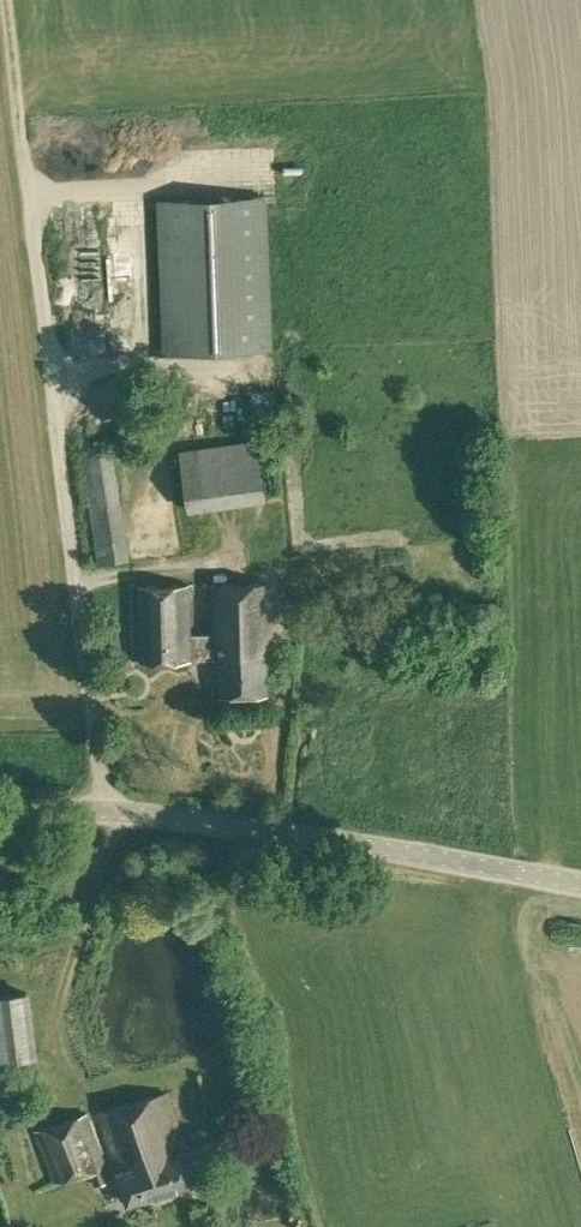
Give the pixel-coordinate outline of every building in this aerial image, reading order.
[(159,199),(165,350),(272,346),(266,195),(159,199)] [(179,449),(188,510),(267,498),(258,438),(179,449)] [(82,456),(97,562),(130,557),(115,451),(82,456)] [(221,659),(222,692),(269,691),(268,651),(274,651),(272,582),(213,584),(214,632),(192,633),(191,582),(138,584),(140,661),(221,659)] [(38,1054),(30,991),(0,995),(0,1059),(38,1054)] [(100,1112),(127,1201),(198,1179),(188,1148),(185,1148),(168,1091),(100,1112)] [(35,1129),(53,1182),(91,1170),(94,1184),(111,1178),(107,1165),(88,1111),(35,1129)]
